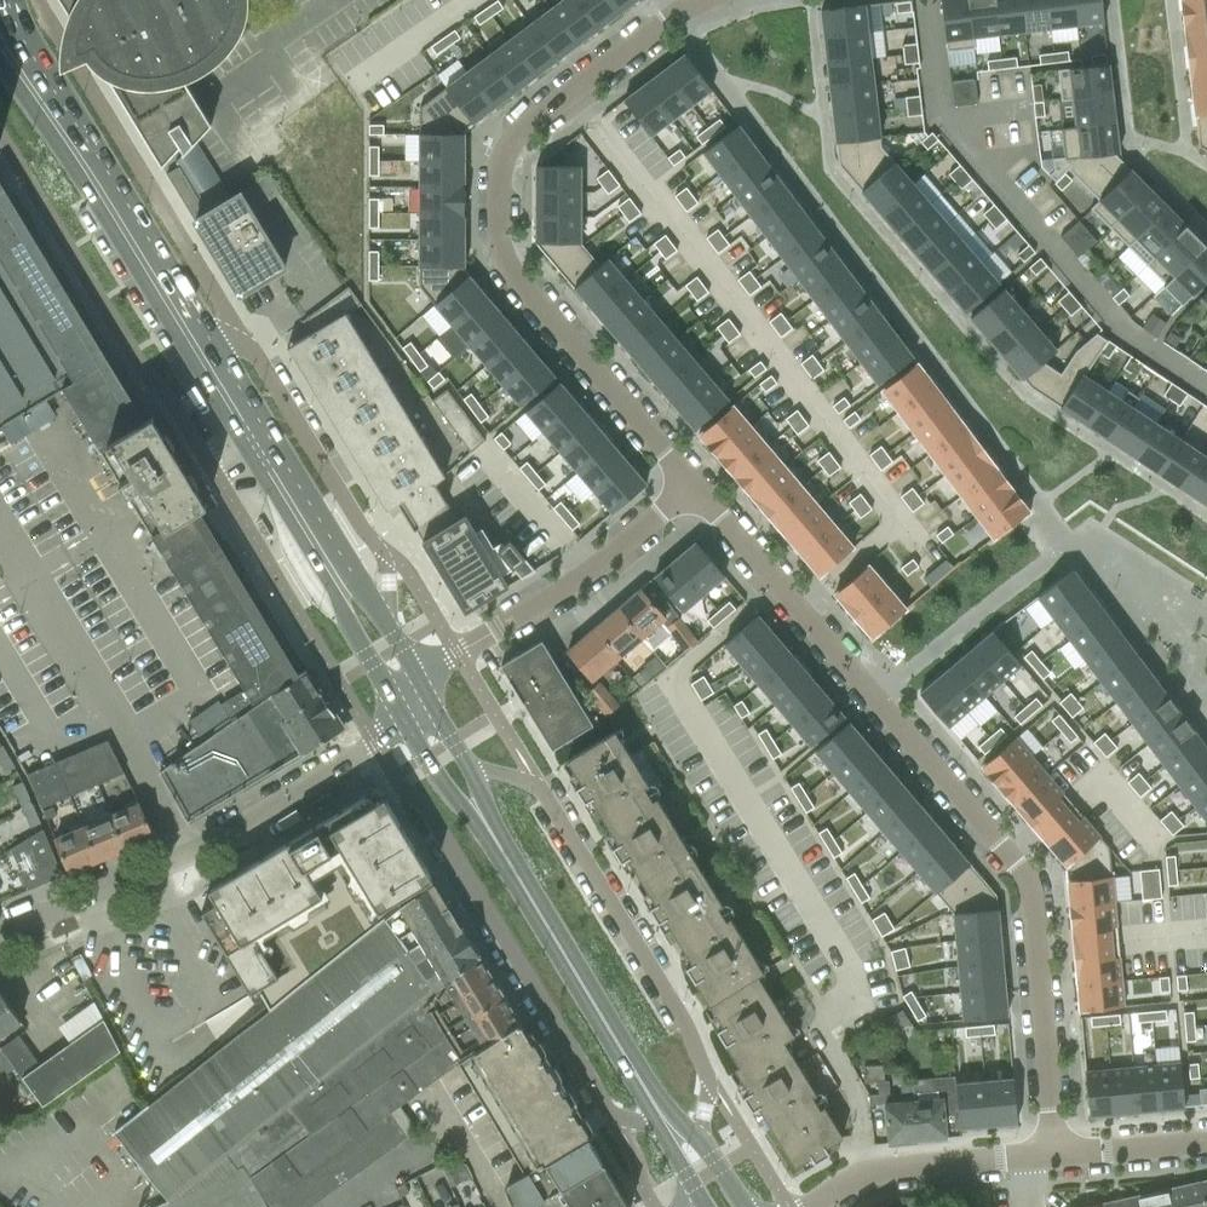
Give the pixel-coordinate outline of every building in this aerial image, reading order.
[(178,69),(212,48),(231,21),(238,14),(234,10),(233,0),(60,0),(78,30),(76,38),(73,55),(89,48),(161,166),(171,156),(179,147),(183,152),(181,154),(183,155),(193,145),(211,125),(181,76),(178,69)] [(413,14),(438,0),(406,0),(413,14)] [(497,0),(485,9),(491,17),(503,8),(497,0)] [(551,9),(578,44),(599,28),(578,0),(562,0),(551,9)] [(599,28),(620,12),(611,0),(578,0),(599,28)] [(620,12),(636,0),(611,0),(620,12)] [(947,52),(949,68),(976,64),(974,49),(975,49),(974,37),(969,0),(940,0),(947,52)] [(974,37),(999,34),(995,0),(969,0),(974,37)] [(1021,0),(995,0),(999,34),(1025,31),(1021,0)] [(1048,0),(1021,0),(1025,31),(1051,28),(1048,0)] [(1074,0),(1048,0),(1051,28),(1077,25),(1074,0)] [(1103,22),(1101,0),(1074,0),(1077,25),(1103,22)] [(1181,3),(1182,3),(1183,10),(1182,10),(1184,28),(1206,26),(1206,0),(1180,0),(1181,3)] [(911,12),(910,2),(895,4),(896,13),(911,12)] [(824,38),(867,33),(864,5),(820,11),(824,38)] [(485,9),(473,17),(479,25),(491,17),(485,9)] [(551,9),(530,24),(557,60),(578,44),(551,9)] [(530,24),(509,40),(536,76),(557,60),(530,24)] [(1184,28),(1187,46),(1188,53),(1187,54),(1187,57),(1206,55),(1206,26),(1184,28)] [(454,30),(442,38),(448,47),(460,38),(454,30)] [(867,33),(824,38),(827,64),(871,59),(867,33)] [(442,38),(430,47),(436,55),(448,47),(442,38)] [(509,40),(488,56),(515,91),(536,76),(509,40)] [(903,55),(918,53),(916,44),(902,45),(903,55)] [(1053,53),(1054,63),(1069,61),(1068,52),(1053,53)] [(918,53),(903,55),(904,65),(919,63),(918,53)] [(1040,65),(1054,63),(1053,53),(1039,55),(1040,65)] [(685,54),(664,70),(691,105),(711,90),(685,54)] [(1187,57),(1188,61),(1189,61),(1190,68),(1189,68),(1191,86),(1206,84),(1206,55),(1187,57)] [(488,56),(467,72),(494,107),(515,91),(488,56)] [(1001,59),(1002,69),(1017,67),(1016,58),(1001,59)] [(830,90),(874,85),(871,59),(827,64),(830,90)] [(1001,59),(987,61),(988,71),(1002,69),(1001,59)] [(1081,67),(1057,70),(1061,101),(1072,100),(1072,99),(1112,94),(1111,91),(1108,69),(1109,69),(1108,64),(1081,67)] [(664,70),(644,85),(670,121),(691,105),(664,70)] [(467,72),(446,88),(473,123),(494,107),(467,72)] [(974,80),(950,82),(953,107),(977,104),(974,80)] [(1041,84),(1031,86),(1033,103),(1043,102),(1041,84)] [(1191,86),(1193,104),(1194,104),(1195,111),(1193,111),(1194,115),(1206,114),(1206,84),(1191,86)] [(644,85),(623,101),(650,136),(670,121),(644,85)] [(874,85),(830,90),(833,116),(877,111),(874,85)] [(446,88),(419,108),(419,135),(464,135),(464,130),(473,123),(446,88)] [(1075,126),(1075,128),(1115,123),(1115,119),(1114,119),(1112,97),(1112,94),(1072,99),(1072,100),(1075,126)] [(906,107),(921,105),(919,96),(905,97),(906,107)] [(1044,117),(1043,102),(1033,103),(1034,117),(1035,117),(1044,117)] [(921,105),(906,107),(907,117),(922,115),(921,105)] [(836,142),(880,137),(877,111),(833,116),(836,142)] [(1194,115),(1194,118),(1196,118),(1199,147),(1206,152),(1206,114),(1194,115)] [(719,119),(707,128),(713,136),(725,127),(719,119)] [(1061,130),(1049,131),(1052,158),(1064,157),(1064,158),(1079,156),(1114,152),(1114,153),(1119,153),(1118,148),(1115,126),(1116,126),(1115,123),(1075,128),(1075,126),(1061,128),(1061,130)] [(383,125),(368,125),(368,135),(383,135),(383,125)] [(714,144),(703,153),(719,174),(754,147),(738,126),(714,144)] [(707,128),(696,137),(702,145),(713,136),(707,128)] [(938,140),(931,133),(928,136),(920,142),(927,150),(938,140)] [(405,135),(405,161),(419,161),(464,161),(464,135),(419,135),(405,135)] [(862,193),(895,164),(881,147),(880,137),(836,142),(838,166),(862,193)] [(368,146),(368,161),(378,161),(378,147),(368,146)] [(754,147),(719,174),(735,195),(770,168),(754,147)] [(679,149),(667,158),(673,166),(685,157),(679,149)] [(1114,153),(1114,152),(1079,156),(1067,168),(1077,178),(1098,200),(1100,202),(1131,171),(1130,169),(1129,170),(1115,155),(1116,155),(1114,153)] [(368,161),(368,176),(378,176),(378,161),(368,161)] [(419,187),(464,187),(464,161),(419,161),(419,187)] [(895,164),(862,193),(879,212),(912,184),(895,164)] [(954,182),(966,172),(959,165),(948,174),(954,182)] [(536,166),(536,192),(580,192),(580,167),(536,166)] [(166,174),(195,221),(210,212),(202,200),(200,201),(178,167),(166,174)] [(770,168),(735,195),(742,205),(750,216),(786,189),(770,168)] [(614,177),(608,169),(596,178),(602,186),(614,177)] [(1109,228),(1149,189),(1147,186),(1146,187),(1133,173),(1133,172),(1131,171),(1100,202),(1098,200),(1090,209),(1109,228)] [(954,182),(961,189),(972,180),(966,172),(954,182)] [(1065,174),(1054,184),(1061,191),(1071,180),(1065,174)] [(912,184),(879,212),(896,232),(929,203),(940,194),(924,175),(913,184),(912,184)] [(4,428),(3,426),(4,425),(47,399),(61,391),(64,390),(75,409),(86,426),(128,495),(137,510),(152,534),(171,522),(192,509),(194,512),(203,506),(206,504),(204,502),(193,484),(192,482),(190,478),(180,463),(179,461),(167,442),(166,440),(155,421),(153,419),(150,421),(1,176),(0,177),(0,430),(4,428)] [(614,178),(602,186),(608,194),(619,185),(614,178)] [(419,213),(464,213),(464,187),(419,187),(419,213)] [(680,204),(691,196),(685,188),(674,197),(680,204)] [(786,189),(750,216),(766,237),(802,210),(786,189)] [(1128,247),(1168,207),(1165,205),(1151,192),(1152,191),(1149,189),(1109,228),(1128,247)] [(536,192),(536,218),(580,218),(580,192),(536,192)] [(195,221),(206,239),(229,277),(234,274),(236,277),(238,279),(248,282),(251,281),(254,279),(257,284),(284,268),(240,194),(210,212),(195,221)] [(680,204),(686,212),(697,204),(691,196),(680,204)] [(629,198),(617,206),(623,214),(635,206),(629,198)] [(368,199),(368,213),(378,213),(378,199),(368,199)] [(913,252),(946,223),(929,203),(896,232),(913,252)] [(989,221),(1000,212),(994,205),(982,214),(989,221)] [(635,206),(623,214),(629,222),(640,213),(635,206)] [(1128,247),(1118,257),(1136,275),(1146,265),(1186,226),(1183,223),(1183,224),(1169,210),(1170,210),(1168,207),(1128,247)] [(802,210),(766,237),(782,258),(818,231),(802,210)] [(1000,212),(989,221),(995,229),(1006,219),(1000,212)] [(368,213),(368,228),(378,228),(378,213),(368,213)] [(419,239),(463,239),(464,213),(419,213),(419,239)] [(536,218),(536,243),(580,243),(580,218),(536,218)] [(946,223),(913,252),(930,272),(964,243),(946,223)] [(1146,265),(1136,275),(1154,294),(1162,286),(1163,287),(1174,277),(1173,275),(1204,244),(1202,242),(1201,242),(1188,229),(1188,228),(1186,226),(1146,265)] [(717,229),(706,238),(711,246),(723,237),(717,229)] [(818,231),(782,258),(798,279),(834,252),(818,231)] [(964,243),(930,272),(947,292),(981,263),(991,254),(974,234),(964,243)] [(665,235),(653,244),(659,251),(671,243),(665,235)] [(723,237),(711,246),(717,254),(729,245),(723,237)] [(419,265),(463,266),(463,239),(419,239),(419,265)] [(1071,250),(1078,258),(1089,248),(1082,241),(1071,250)] [(580,243),(536,243),(574,288),(599,266),(594,260),(580,243)] [(671,243),(659,251),(665,259),(677,250),(671,243)] [(1163,287),(1181,304),(1182,305),(1206,280),(1206,248),(1206,247),(1204,244),(1173,275),(1174,277),(1163,287)] [(1024,262),(1035,252),(1028,245),(1017,254),(1024,262)] [(368,251),(368,266),(378,266),(378,251),(368,251)] [(834,252),(798,279),(814,300),(849,273),(834,252)] [(1046,266),(1040,258),(1028,268),(1035,275),(1046,266)] [(599,266),(574,288),(591,308),(625,279),(608,259),(599,266)] [(981,263),(947,292),(965,312),(999,284),(981,263)] [(419,287),(435,305),(469,277),(464,271),(463,266),(419,265),(419,287)] [(368,266),(368,280),(378,281),(378,266),(368,266)] [(749,271),(737,280),(743,288),(755,279),(749,271)] [(849,273),(814,300),(830,321),(865,294),(849,273)] [(469,277),(435,305),(452,326),(486,297),(469,277)] [(696,277),(684,285),(690,293),(702,284),(696,277)] [(625,279),(591,308),(608,328),(642,300),(625,279)] [(755,279),(743,288),(749,296),(760,287),(755,279)] [(1103,286),(1113,298),(1121,291),(1110,279),(1103,286)] [(702,284),(690,293),(696,301),(708,292),(702,284)] [(398,504),(413,530),(414,531),(416,530),(419,526),(446,503),(447,503),(435,484),(445,475),(346,313),(361,304),(348,287),(303,320),(311,333),(287,347),(386,511),(398,504)] [(988,339),(1021,310),(1004,289),(970,318),(988,339)] [(1121,291),(1113,298),(1119,304),(1129,295),(1123,289),(1121,291)] [(1064,308),(1075,299),(1068,291),(1057,301),(1064,308)] [(865,294),(830,321),(846,342),(881,316),(865,294)] [(486,297),(452,326),(469,346),(503,317),(486,297)] [(1075,299),(1064,308),(1070,316),(1081,306),(1075,299)] [(642,300),(608,328),(625,349),(659,320),(642,300)] [(1005,358),(1039,330),(1021,310),(988,339),(1005,358)] [(780,313),(768,322),(774,329),(786,320),(780,313)] [(1166,323),(1151,314),(1142,329),(1156,337),(1166,323)] [(881,316),(846,342),(862,363),(897,337),(881,316)] [(503,317),(469,346),(487,366),(520,337),(503,317)] [(722,335),(734,326),(728,318),(716,327),(722,335)] [(659,320),(625,349),(642,369),(676,340),(659,320)] [(786,320),(774,329),(780,337),(792,328),(786,320)] [(722,335),(728,343),(740,334),(734,326),(722,335)] [(1042,361),(1043,362),(1057,350),(1039,330),(1005,358),(1022,379),(1042,361)] [(1169,331),(1162,343),(1173,350),(1180,339),(1169,331)] [(1083,375),(1084,376),(1100,353),(1108,341),(1096,333),(1075,351),(1067,364),(1060,374),(1043,362),(1042,361),(1022,379),(1031,389),(1045,399),(1061,409),(1083,375)] [(520,337),(487,366),(504,386),(537,357),(520,337)] [(897,337),(862,363),(877,384),(913,358),(897,337)] [(676,340),(642,369),(660,389),(693,360),(676,340)] [(1108,341),(1100,353),(1108,359),(1116,346),(1108,341)] [(410,342),(402,348),(411,360),(419,354),(410,342)] [(419,354),(411,360),(419,371),(428,366),(419,354)] [(805,372),(817,363),(811,355),(799,364),(805,372)] [(1131,356),(1122,368),(1130,374),(1139,361),(1131,356)] [(537,357),(504,386),(521,406),(555,377),(537,357)] [(693,360),(660,389),(677,409),(711,381),(693,360)] [(760,361),(748,370),(754,378),(766,369),(760,361)] [(805,372),(811,380),(823,371),(817,363),(805,372)] [(917,363),(882,390),(898,412),(935,385),(933,382),(932,383),(917,363)] [(438,372),(427,381),(433,389),(444,379),(438,372)] [(770,375),(759,384),(765,392),(776,383),(770,375)] [(1084,376),(1083,375),(1061,409),(1085,425),(1107,391),(1084,376)] [(711,381),(677,409),(694,429),(728,401),(711,381)] [(1107,391),(1085,425),(1109,441),(1131,408),(1132,409),(1132,408),(1139,399),(1128,391),(1113,382),(1107,391)] [(526,412),(514,421),(532,441),(543,432),(577,403),(559,383),(526,412)] [(1171,401),(1179,388),(1171,383),(1163,395),(1171,401)] [(935,385),(898,412),(914,433),(949,406),(935,388),(936,387),(935,385)] [(1179,388),(1171,401),(1179,406),(1187,394),(1179,388)] [(447,390),(441,394),(431,401),(470,453),(485,440),(447,390)] [(471,393),(463,399),(472,411),(479,405),(471,393)] [(844,397),(832,406),(838,414),(850,405),(844,397)] [(47,399),(4,425),(10,436),(29,425),(31,428),(55,414),(49,404),(47,399)] [(577,403),(543,432),(560,452),(594,423),(577,403)] [(479,405),(472,411),(480,423),(488,417),(479,405)] [(732,406),(699,435),(716,455),(750,426),(732,406)] [(949,406),(914,433),(930,454),(966,426),(964,424),(963,425),(949,406)] [(1131,408),(1109,441),(1133,457),(1155,424),(1132,409),(1131,408)] [(797,410),(785,419),(791,427),(803,418),(797,410)] [(854,411),(843,420),(849,428),(860,419),(854,411)] [(791,427),(797,435),(809,426),(803,418),(791,427)] [(594,423),(560,452),(577,472),(611,444),(594,423)] [(1157,473),(1179,440),(1155,424),(1133,457),(1157,473)] [(750,426),(716,455),(733,475),(767,447),(750,426)] [(966,426),(930,454),(945,475),(981,448),(967,430),(968,429),(966,426)] [(501,432),(493,439),(503,450),(511,444),(501,432)] [(1179,440),(1158,473),(1182,489),(1203,457),(1204,456),(1180,440),(1179,440)] [(611,444),(577,472),(595,493),(628,464),(611,444)] [(767,447),(733,475),(750,495),(784,467),(767,447)] [(874,463),(886,454),(880,447),(868,455),(874,463)] [(981,448),(945,475),(961,496),(998,468),(996,466),(995,467),(981,448)] [(828,452),(817,461),(823,468),(834,460),(828,452)] [(874,463),(880,471),(892,462),(886,454),(874,463)] [(1182,489),(1206,505),(1206,458),(1204,456),(1203,457),(1182,489)] [(834,460),(823,468),(828,476),(840,467),(834,460)] [(526,462),(519,468),(528,479),(536,473),(526,462)] [(628,464),(595,493),(612,513),(646,484),(628,464)] [(784,467),(750,495),(767,516),(801,487),(784,467)] [(998,468),(961,496),(978,518),(1013,491),(998,471),(999,471),(998,468)] [(536,473),(528,479),(538,491),(545,484),(536,473)] [(801,487),(767,516),(785,536),(818,507),(801,487)] [(912,488),(900,497),(906,504),(918,495),(912,488)] [(1013,491),(978,518),(993,539),(1030,511),(1027,508),(1026,508),(1013,491)] [(860,494),(848,502),(854,510),(866,501),(860,494)] [(918,495),(906,504),(912,512),(924,503),(918,495)] [(866,501),(854,510),(860,518),(871,509),(866,501)] [(560,502),(553,508),(562,519),(570,513),(560,502)] [(419,526),(416,530),(423,541),(422,542),(465,613),(508,586),(501,576),(465,516),(457,521),(446,503),(419,526)] [(171,522),(152,534),(176,573),(239,677),(246,689),(253,701),(301,670),(289,648),(203,506),(194,512),(192,509),(171,522)] [(818,507),(785,536),(801,555),(802,556),(835,527),(818,507)] [(570,513),(562,519),(572,530),(579,524),(570,513)] [(947,526),(935,535),(941,543),(953,534),(947,526)] [(835,527),(802,556),(807,561),(819,576),(853,547),(835,527)] [(509,541),(497,551),(520,579),(534,570),(509,541)] [(695,542),(675,560),(703,594),(724,576),(695,542)] [(946,559),(935,569),(942,578),(954,568),(946,559)] [(675,560),(654,577),(682,612),(703,594),(675,560)] [(901,569),(907,577),(918,568),(912,560),(901,569)] [(868,565),(834,594),(853,616),(887,587),(868,565)] [(935,569),(923,578),(931,588),(942,578),(935,569)] [(1073,570),(1037,597),(1053,618),(1089,591),(1073,570)] [(1195,581),(1206,596),(1206,571),(1195,581)] [(638,591),(617,609),(642,639),(652,651),(673,634),(686,651),(695,643),(698,641),(650,580),(638,590),(638,591)] [(853,616),(871,638),(905,610),(887,588),(853,616)] [(1089,591),(1053,618),(1069,639),(1105,612),(1089,591)] [(729,602),(718,611),(724,618),(735,609),(729,602)] [(617,609),(591,631),(615,660),(642,639),(617,609)] [(718,611),(707,621),(713,628),(724,618),(718,611)] [(1105,612),(1069,639),(1085,660),(1120,634),(1105,612)] [(758,616),(724,644),(741,665),(775,636),(758,616)] [(1004,622),(992,632),(1000,641),(1012,631),(1004,622)] [(591,631),(568,650),(567,651),(591,680),(615,660),(591,631)] [(992,632),(974,647),(1003,681),(1021,665),(1000,641),(992,632)] [(1120,634),(1085,660),(1101,681),(1136,655),(1120,634)] [(775,636),(741,665),(759,685),(792,656),(775,636)] [(523,652),(500,666),(510,681),(508,682),(511,686),(515,684),(523,697),(519,699),(522,704),(523,703),(551,749),(592,723),(557,666),(541,641),(523,652)] [(974,647),(956,663),(985,696),(1003,681),(974,647)] [(1031,650),(1024,657),(1033,668),(1041,662),(1031,650)] [(1136,655),(1101,681),(1117,702),(1152,676),(1136,655)] [(792,656),(759,685),(776,705),(810,677),(792,656)] [(1041,662),(1033,668),(1043,679),(1050,673),(1041,662)] [(956,663),(938,678),(966,712),(979,727),(997,712),(985,696),(956,663)] [(202,741),(159,772),(175,800),(187,822),(191,820),(343,728),(306,667),(303,669),(301,670),(253,701),(230,716),(232,720),(232,721),(202,741)] [(644,669),(633,679),(640,686),(651,677),(644,669)] [(703,676),(690,684),(696,692),(708,684),(703,676)] [(1152,676),(1117,702),(1132,723),(1168,697),(1152,676)] [(810,677),(776,705),(793,726),(827,697),(810,677)] [(938,678),(919,693),(948,727),(966,712),(938,678)] [(587,692),(607,715),(619,705),(599,682),(587,692)] [(708,684),(696,692),(701,700),(713,693),(708,684)] [(246,689),(222,704),(230,716),(253,701),(246,689)] [(1070,693),(1059,702),(1065,710),(1076,700),(1070,693)] [(827,697),(793,726),(811,746),(844,717),(833,704),(827,697)] [(1168,697),(1132,723),(1148,745),(1184,718),(1168,697)] [(1035,698),(1024,707),(1031,715),(1042,705),(1035,698)] [(1076,700),(1065,710),(1071,717),(1083,708),(1076,700)] [(218,701),(188,721),(202,741),(232,721),(218,701)] [(733,706),(740,719),(748,714),(741,701),(733,706)] [(1024,707),(1013,717),(1020,724),(1031,715),(1024,707)] [(1060,732),(1067,726),(1058,715),(1050,721),(1060,732)] [(1184,718),(1148,745),(1164,766),(1200,739),(1184,718)] [(849,723),(815,751),(832,771),(866,743),(849,723)] [(1067,726),(1060,732),(1069,743),(1077,737),(1067,726)] [(1000,728),(989,737),(995,745),(1006,735),(1000,728)] [(766,729),(757,734),(765,747),(773,741),(766,729)] [(584,802),(590,798),(604,821),(652,791),(614,730),(566,760),(581,784),(575,787),(584,802)] [(1104,733),(1093,742),(1099,750),(1110,740),(1104,733)] [(989,737),(978,747),(984,754),(995,745),(989,737)] [(1016,737),(982,767),(996,783),(995,784),(996,786),(1031,756),(1016,737)] [(1164,766),(1180,787),(1206,766),(1206,749),(1200,739),(1164,766)] [(70,797),(122,774),(107,740),(56,763),(70,797)] [(1110,740),(1099,750),(1105,757),(1117,748),(1110,740)] [(773,741),(765,747),(772,759),(781,754),(773,741)] [(866,743),(832,771),(849,791),(883,763),(866,743)] [(5,772),(14,766),(3,747),(0,749),(0,764),(5,772)] [(1031,756),(996,786),(999,788),(999,787),(1013,804),(1025,793),(1047,775),(1031,756)] [(56,763),(28,775),(43,808),(70,797),(56,763)] [(883,763),(849,791),(866,811),(900,783),(883,763)] [(1180,787),(1196,808),(1206,799),(1206,766),(1180,787)] [(1138,773),(1126,782),(1133,790),(1144,780),(1138,773)] [(1025,793),(1013,804),(1014,805),(1013,806),(1017,810),(1018,809),(1029,822),(1038,832),(1039,834),(1073,805),(1072,804),(1047,775),(1025,793)] [(1144,780),(1133,790),(1139,797),(1150,788),(1144,780)] [(22,782),(12,786),(21,807),(31,802),(22,782)] [(798,782),(790,788),(798,800),(806,795),(798,782)] [(900,783),(866,811),(883,832),(917,803),(900,783)] [(215,904),(201,912),(250,994),(257,989),(267,1005),(268,1006),(269,1009),(392,913),(431,882),(429,880),(432,878),(378,788),(207,890),(215,904)] [(620,861),(627,858),(641,880),(689,851),(652,791),(604,821),(618,843),(611,847),(620,861)] [(806,795),(798,800),(805,813),(814,807),(806,795)] [(1196,808),(1206,823),(1206,799),(1196,808)] [(31,802),(21,807),(30,828),(40,824),(31,802)] [(138,802),(110,813),(125,849),(153,837),(138,802)] [(917,803),(883,832),(900,852),(934,823),(917,803)] [(1073,805),(1039,834),(1049,845),(1060,858),(1059,859),(1063,863),(1064,863),(1064,864),(1076,854),(1098,835),(1073,805)] [(1170,811),(1159,820),(1165,828),(1177,818),(1170,811)] [(110,813),(82,825),(97,860),(125,849),(110,813)] [(1177,818),(1165,828),(1172,835),(1183,825),(1177,818)] [(934,823),(900,852),(917,872),(951,843),(934,823)] [(97,860),(82,825),(54,837),(69,872),(97,860)] [(826,828),(818,833),(826,845),(834,840),(826,828)] [(42,830),(11,848),(12,851),(28,890),(63,876),(43,829),(42,830)] [(1076,854),(1064,864),(1066,866),(1067,879),(1066,879),(1066,882),(1112,877),(1110,849),(1098,835),(1076,854)] [(834,840),(826,845),(833,858),(842,853),(834,840)] [(951,843),(917,872),(934,892),(968,863),(951,843)] [(641,880),(655,903),(649,907),(658,922),(664,918),(678,941),(686,953),(680,957),(694,981),(700,977),(706,986),(700,990),(707,1002),(755,972),(757,975),(763,971),(734,923),(726,912),(689,851),(641,880)] [(1175,856),(1165,857),(1166,871),(1176,870),(1175,856)] [(968,863),(934,892),(953,914),(997,910),(996,895),(969,864),(968,863)] [(1159,869),(1149,870),(1150,884),(1160,883),(1159,869)] [(1149,870),(1139,871),(1140,885),(1150,884),(1149,870)] [(1176,870),(1166,871),(1167,886),(1177,885),(1176,870)] [(854,873),(846,878),(853,890),(862,885),(854,873)] [(1112,877),(1066,882),(1067,885),(1068,885),(1070,906),(1114,903),(1114,901),(1132,900),(1130,876),(1112,877)] [(171,1201),(245,1167),(252,1178),(272,1162),(310,1135),(308,1133),(309,1132),(302,1123),(288,1106),(478,954),(472,945),(468,938),(462,928),(433,880),(431,882),(392,913),(269,1009),(165,1092),(149,1105),(126,1123),(116,1131),(171,1201)] [(1160,883),(1150,884),(1152,899),(1161,898),(1160,883)] [(1150,884),(1140,885),(1142,900),(1152,899),(1150,884)] [(862,885),(853,890),(861,903),(869,898),(862,885)] [(1070,908),(1069,908),(1069,913),(1070,913),(1072,930),(1073,942),(1073,945),(1118,941),(1118,938),(1114,903),(1070,906),(1070,908)] [(997,910),(953,914),(956,941),(1000,937),(997,910)] [(884,912),(871,920),(876,928),(889,921),(884,912)] [(876,930),(881,938),(893,930),(888,922),(876,930)] [(1000,937),(956,941),(958,967),(1002,963),(1000,937)] [(1118,941),(1073,945),(1075,961),(1077,977),(1075,978),(1076,983),(1077,983),(1077,984),(1093,983),(1121,981),(1118,941)] [(905,948),(890,951),(893,961),(907,957),(905,948)] [(310,1135),(272,1162),(252,1178),(265,1202),(276,1194),(287,1185),(299,1177),(310,1169),(321,1161),(332,1153),(343,1144),(354,1136),(366,1128),(377,1120),(388,1112),(399,1104),(399,1105),(403,1103),(438,1078),(457,1064),(456,1062),(472,1050),(518,1020),(514,1014),(513,1012),(503,995),(478,954),(288,1106),(302,1123),(309,1132),(308,1133),(310,1135)] [(907,957),(893,961),(895,970),(909,967),(907,957)] [(1002,963),(958,967),(960,993),(1005,989),(1002,963)] [(731,1054),(738,1066),(782,1039),(784,1041),(794,1035),(757,975),(755,972),(707,1002),(722,1027),(716,1031),(725,1045),(731,1041),(737,1050),(731,1054)] [(1185,975),(1176,976),(1177,991),(1187,990),(1185,975)] [(1168,977),(1158,977),(1160,992),(1169,991),(1168,977)] [(1093,983),(1077,984),(1079,1006),(1078,1006),(1078,1010),(1079,1010),(1124,1007),(1121,981),(1093,983)] [(1005,989),(960,993),(963,1020),(1007,1016),(1005,989)] [(910,991),(902,996),(910,1009),(918,1003),(910,991)] [(20,1021),(0,992),(0,1036),(20,1021)] [(918,1003),(910,1009),(917,1021),(926,1016),(918,1003)] [(902,1010),(885,1020),(893,1033),(909,1023),(902,1010)] [(1165,1010),(1151,1011),(1152,1021),(1166,1020),(1165,1010)] [(1151,1011),(1136,1013),(1137,1023),(1152,1021),(1151,1011)] [(1193,1012),(1183,1012),(1184,1027),(1194,1026),(1193,1012)] [(1119,1014),(1105,1016),(1105,1026),(1120,1024),(1119,1014)] [(1105,1016),(1090,1017),(1091,1027),(1105,1026),(1105,1016)] [(0,1048),(5,1055),(42,1106),(120,1051),(103,1019),(39,1064),(18,1035),(0,1048)] [(587,1136),(518,1020),(472,1050),(456,1062),(457,1064),(524,1174),(587,1136)] [(994,1025),(979,1026),(980,1036),(994,1035),(994,1025)] [(979,1026),(964,1027),(965,1037),(980,1036),(979,1026)] [(1194,1026),(1184,1027),(1186,1042),(1195,1041),(1194,1026)] [(782,1039),(738,1066),(734,1069),(749,1092),(743,1096),(751,1111),(757,1107),(774,1134),(822,1104),(784,1041),(782,1039)] [(1178,1063),(1155,1065),(1159,1109),(1183,1107),(1178,1063)] [(1198,1063),(1188,1064),(1189,1079),(1199,1078),(1198,1063)] [(1155,1065),(1132,1067),(1136,1111),(1159,1109),(1155,1065)] [(1132,1067),(1108,1069),(1112,1114),(1136,1111),(1132,1067)] [(1108,1069),(1085,1072),(1089,1116),(1112,1114),(1108,1069)] [(913,1082),(912,1083),(912,1084),(913,1100),(916,1123),(917,1140),(946,1137),(945,1128),(959,1127),(956,1083),(955,1075),(950,1075),(951,1077),(941,1078),(941,1076),(936,1077),(936,1078),(917,1080),(917,1078),(912,1079),(913,1082)] [(1013,1078),(984,1081),(988,1125),(1017,1122),(1013,1078)] [(888,1081),(877,1082),(878,1095),(889,1094),(888,1081)] [(984,1081),(956,1083),(959,1127),(988,1125),(984,1081)] [(888,1103),(885,1103),(888,1142),(917,1140),(916,1123),(913,1100),(912,1084),(900,1085),(901,1102),(888,1103)] [(1198,1094),(1182,1096),(1183,1107),(1199,1106),(1198,1094)] [(417,1131),(399,1105),(399,1104),(388,1112),(406,1138),(417,1131)] [(774,1134),(794,1166),(810,1156),(814,1162),(829,1153),(825,1147),(842,1137),(822,1104),(774,1134)] [(395,1145),(406,1138),(388,1112),(377,1120),(395,1145)] [(384,1153),(395,1145),(377,1120),(366,1128),(384,1153)] [(373,1161),(384,1153),(366,1128),(354,1136),(373,1161)] [(354,1136),(343,1144),(361,1169),(373,1161),(354,1136)] [(587,1136),(524,1174),(525,1175),(506,1186),(517,1206),(630,1206),(587,1136)] [(343,1144),(332,1153),(350,1177),(361,1169),(343,1144)] [(332,1153),(321,1161),(339,1185),(350,1177),(332,1153)] [(450,1159),(439,1163),(450,1187),(461,1183),(450,1159)] [(321,1161),(310,1169),(328,1193),(339,1185),(321,1161)] [(265,1202),(252,1178),(245,1167),(171,1201),(157,1206),(268,1206),(265,1202)] [(310,1169),(299,1177),(316,1201),(328,1193),(310,1169)] [(287,1185),(303,1206),(308,1206),(316,1201),(299,1177),(287,1185)] [(1166,1189),(1170,1206),(1205,1206),(1199,1182),(1166,1189)] [(276,1194),(286,1206),(303,1206),(287,1185),(276,1194)] [(1135,1196),(1137,1206),(1170,1206),(1166,1189),(1135,1196)] [(265,1202),(268,1206),(286,1206),(276,1194),(265,1202)] [(1135,1196),(1101,1204),(1102,1206),(1137,1206),(1135,1196)]
